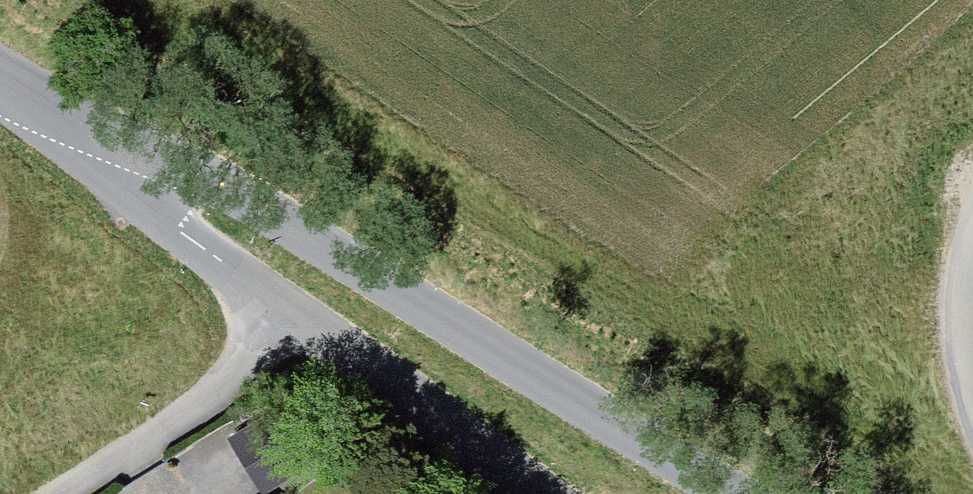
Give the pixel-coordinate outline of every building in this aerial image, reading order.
[(206,481),(188,493),(226,493),(206,481)]
